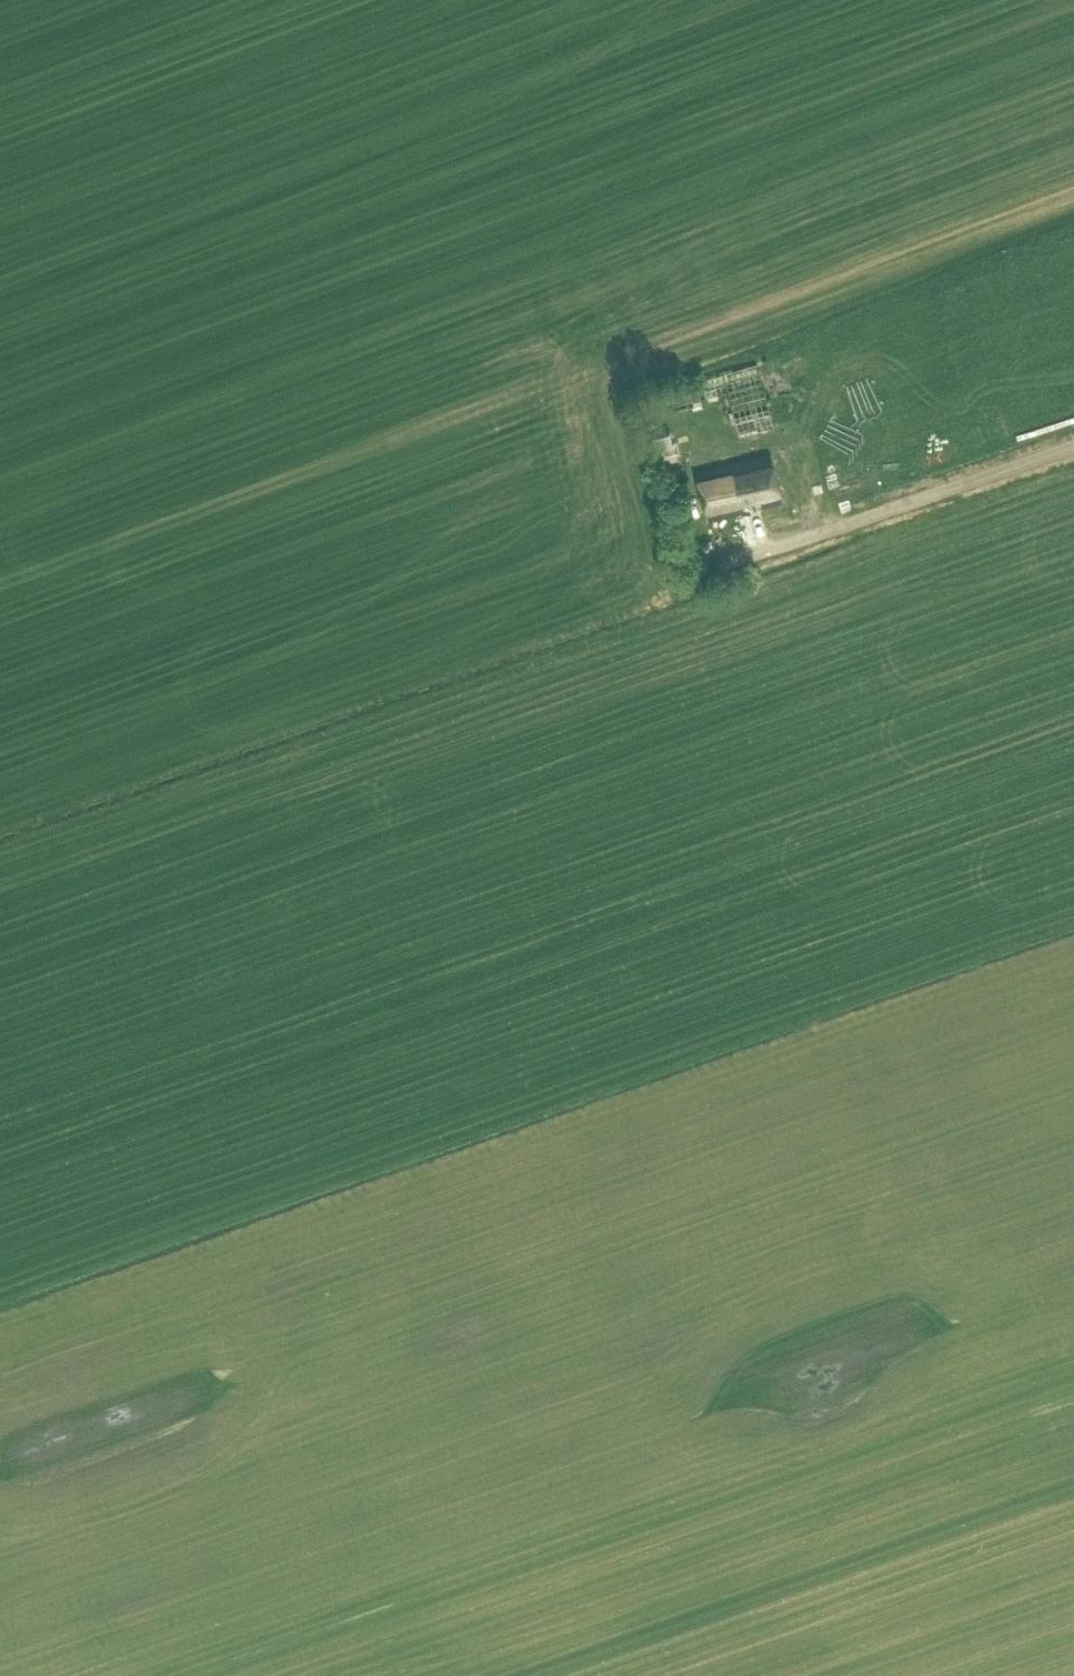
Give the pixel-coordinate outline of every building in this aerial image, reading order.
[(780,502),(769,455),(695,472),(706,519),(780,502)]
